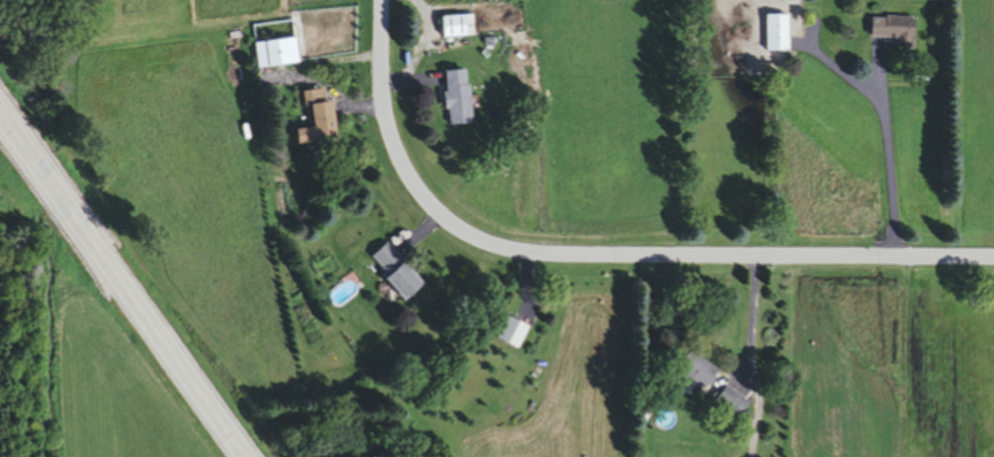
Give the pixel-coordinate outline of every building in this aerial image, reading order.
[(785,17),(762,17),(762,54),(785,54),(785,17)] [(436,39),(469,39),(469,18),(436,18),(436,39)] [(867,20),(867,40),(894,40),(894,51),(913,51),(913,20),(867,20)] [(297,66),(295,40),(251,45),(254,71),(297,66)] [(438,74),(442,128),(466,126),(463,73),(438,74)] [(290,147),(331,143),(324,91),(300,94),(304,128),(288,130),(290,147)] [(375,282),(396,304),(417,285),(380,246),(365,260),(381,276),(375,282)] [(491,343),(513,352),(522,329),(500,320),(491,343)] [(682,381),(699,393),(712,374),(682,352),(660,382),(674,392),(682,381)] [(712,402),(732,422),(745,408),(725,388),(712,402)]
